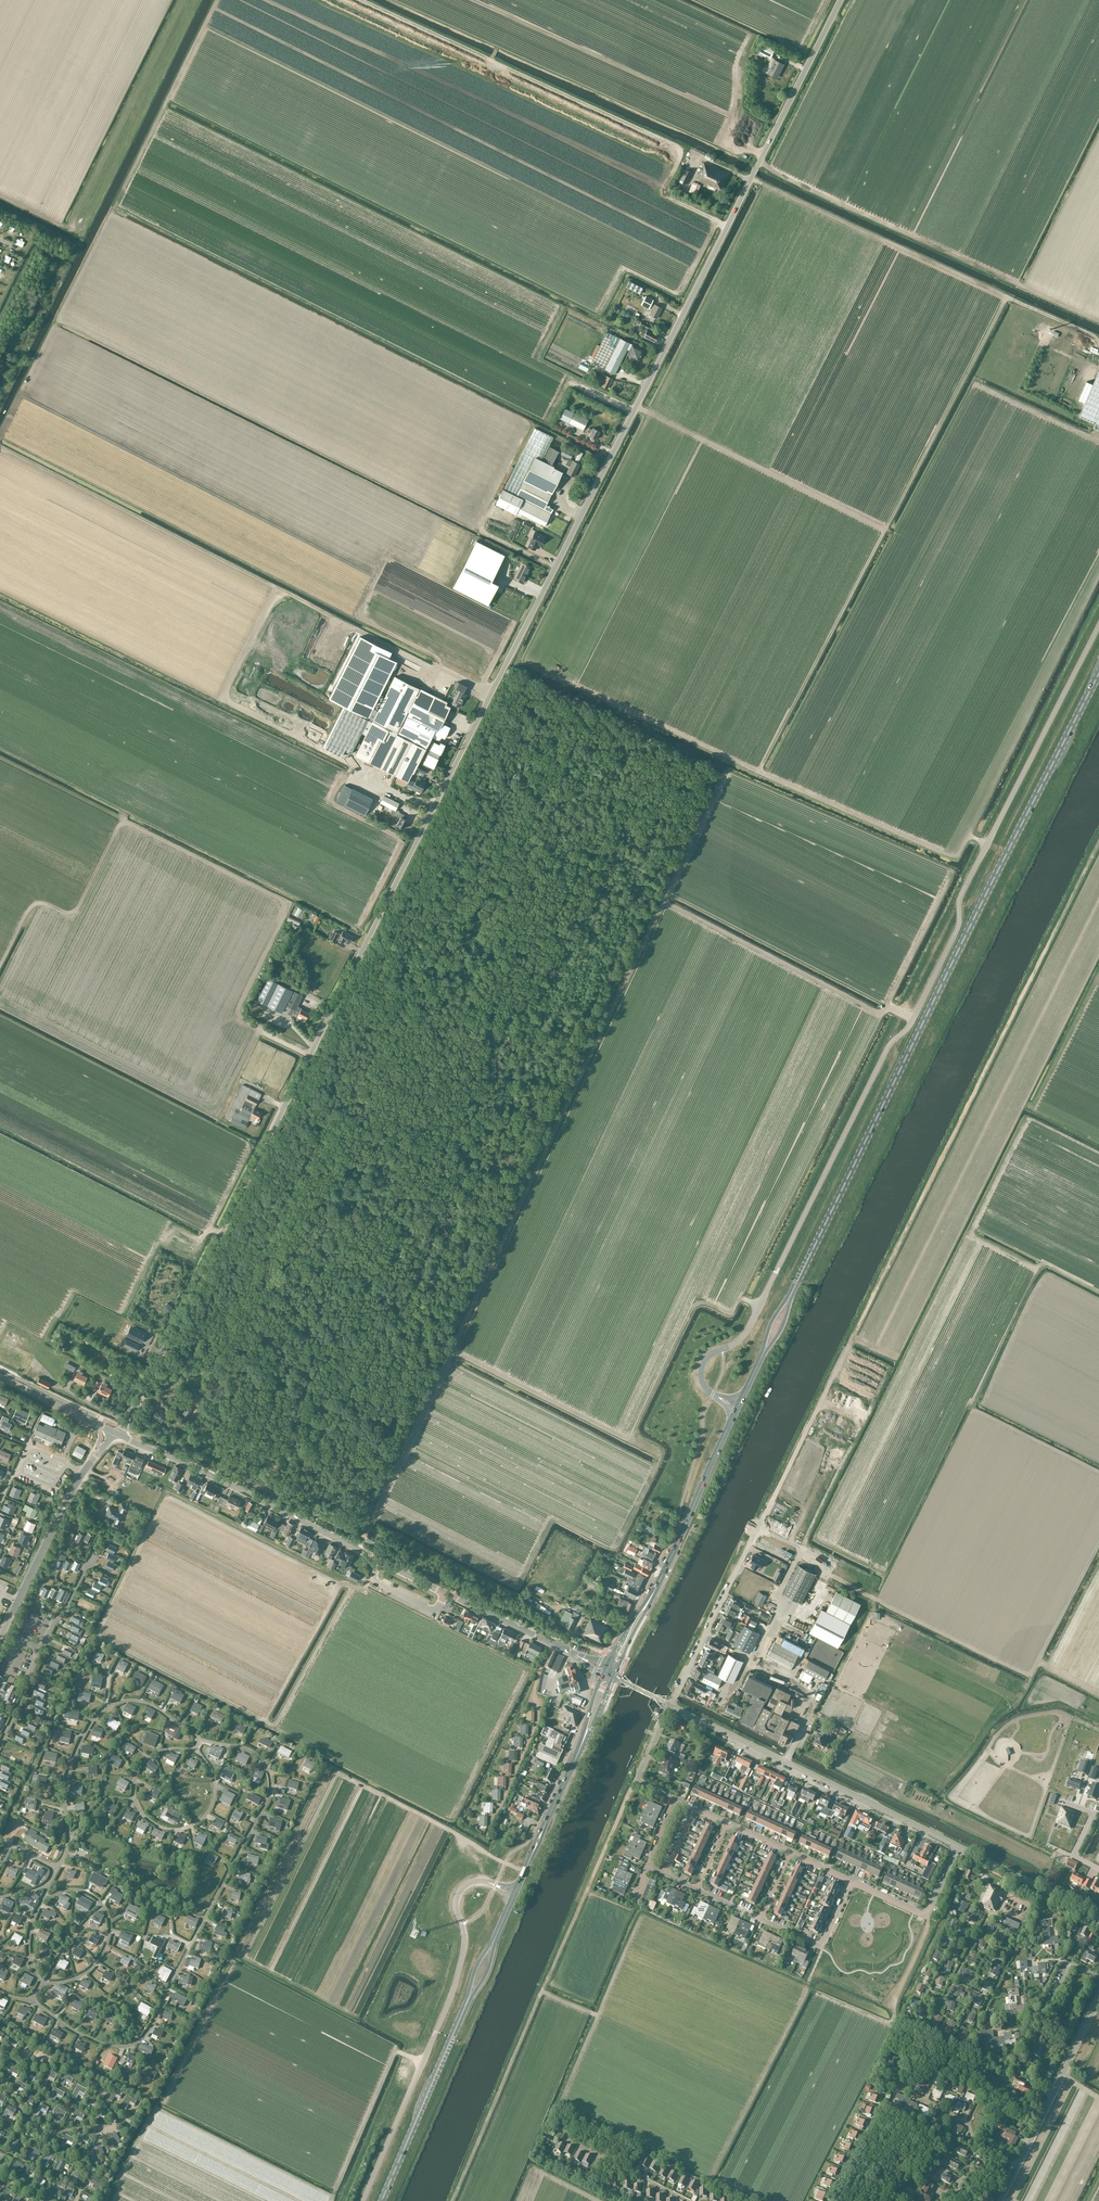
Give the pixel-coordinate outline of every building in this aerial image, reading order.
[(763,44),(759,52),(771,58),(775,50),(763,44)] [(774,59),(768,73),(776,77),(781,68),(782,68),(784,64),(774,59)] [(699,175),(697,180),(701,181),(702,182),(707,184),(708,185),(707,187),(715,191),(715,190),(716,188),(721,190),(723,184),(729,173),(704,162),(702,166),(698,174),(699,175)] [(690,177),(693,172),(685,169),(680,181),(686,184),(690,177)] [(639,294),(643,287),(629,281),(626,287),(639,294)] [(651,309),(649,314),(657,318),(662,308),(654,304),(653,306),(651,304),(653,299),(645,295),(641,304),(649,308),(651,309)] [(641,321),(639,325),(648,329),(650,325),(641,321)] [(658,335),(647,329),(645,333),(641,331),(639,334),(642,335),(643,336),(655,342),(658,335)] [(605,367),(620,338),(607,332),(592,361),(605,367)] [(605,367),(605,369),(615,374),(627,349),(629,350),(627,355),(638,360),(643,350),(627,342),(620,338),(605,367)] [(1093,384),(1087,382),(1079,399),(1085,402),(1079,416),(1095,423),(1093,427),(1098,430),(1098,370),(1093,384)] [(602,374),(598,384),(608,389),(612,379),(602,374)] [(565,408),(560,419),(583,430),(588,420),(565,408)] [(504,489),(523,499),(517,511),(518,512),(545,525),(548,519),(553,508),(552,508),(546,504),(562,472),(549,465),(550,463),(553,465),(559,453),(559,452),(549,446),(554,437),(534,427),(504,489)] [(596,439),(600,431),(593,427),(592,429),(589,427),(587,431),(590,433),(589,436),(591,437),(590,439),(594,441),(595,439),(596,439)] [(559,453),(569,458),(571,459),(574,453),(562,447),(559,452),(559,453)] [(580,464),(569,458),(566,464),(570,466),(567,473),(574,476),(580,464)] [(515,513),(516,511),(523,499),(504,489),(503,489),(496,503),(515,513)] [(531,541),(528,546),(535,550),(538,544),(540,545),(542,544),(543,542),(543,540),(544,537),(534,532),(530,540),(531,541)] [(473,546),(453,587),(488,604),(488,603),(498,584),(491,581),(492,579),(501,561),(479,549),(473,546)] [(521,562),(513,578),(523,583),(531,567),(521,562)] [(343,706),(323,746),(342,756),(345,749),(352,753),(362,733),(365,735),(355,755),(394,775),(408,781),(412,772),(414,773),(432,737),(439,740),(441,737),(444,738),(450,727),(442,723),(450,707),(446,704),(447,701),(422,688),(418,697),(416,696),(419,688),(395,676),(378,710),(373,707),(396,662),(389,658),(392,651),(361,636),(329,698),(368,718),(367,719),(343,706)] [(458,690),(452,703),(460,707),(466,694),(463,692),(464,691),(465,692),(467,687),(457,681),(454,686),(459,689),(459,690),(458,690)] [(434,741),(423,762),(433,767),(445,744),(441,742),(440,743),(434,741)] [(419,764),(416,770),(424,774),(427,767),(419,764)] [(406,785),(416,790),(421,792),(425,783),(416,779),(415,781),(410,779),(406,785)] [(337,800),(344,804),(365,815),(373,798),(353,788),(352,788),(345,784),(337,800)] [(382,799),(380,803),(382,804),(392,809),(390,813),(393,814),(400,818),(396,825),(403,828),(408,820),(403,818),(404,814),(399,812),(400,811),(396,809),(399,802),(384,795),(382,799)] [(343,942),(344,939),(350,942),(353,936),(343,931),(341,934),(338,933),(334,931),(330,939),(334,941),(336,937),(339,939),(338,940),(343,942)] [(268,978),(257,1000),(282,1012),(293,990),(268,978)] [(305,1020),(306,1018),(307,1018),(309,1013),(301,1008),(301,1007),(298,1006),(303,995),(293,990),(285,1008),(298,1014),(303,1016),(302,1019),(302,1020),(304,1021),(305,1020)] [(253,1121),(255,1117),(258,1118),(261,1112),(254,1108),(262,1093),(243,1084),(227,1114),(229,1116),(228,1120),(245,1128),(249,1119),(253,1121)] [(164,1311),(169,1311),(172,1306),(168,1302),(163,1305),(164,1311)] [(133,1326),(128,1336),(142,1343),(147,1333),(133,1326)] [(127,1338),(124,1345),(136,1351),(139,1344),(127,1338)] [(73,1371),(77,1364),(70,1360),(69,1362),(66,1361),(64,1366),(73,1371)] [(78,1382),(84,1384),(88,1377),(82,1374),(83,1372),(80,1370),(79,1372),(77,1371),(73,1380),(78,1382)] [(40,1377),(37,1382),(48,1388),(51,1382),(40,1377)] [(103,1394),(108,1397),(112,1389),(106,1386),(108,1383),(104,1381),(103,1384),(102,1383),(98,1392),(103,1394)] [(182,1402),(177,1410),(181,1413),(187,1416),(192,1409),(186,1405),(182,1402)] [(17,1407),(13,1416),(17,1418),(22,1420),(21,1421),(25,1422),(26,1423),(26,1422),(30,1413),(17,1407)] [(160,1408),(159,1411),(156,1410),(153,1416),(161,1421),(166,1412),(160,1408)] [(32,1412),(32,1413),(32,1414),(32,1415),(36,1418),(39,1411),(35,1409),(31,1410),(32,1412)] [(43,1413),(41,1420),(52,1425),(55,1418),(43,1413)] [(8,1420),(5,1418),(4,1420),(3,1419),(0,1426),(4,1428),(4,1429),(8,1431),(12,1423),(8,1421),(8,1420)] [(53,1441),(54,1439),(61,1442),(66,1432),(46,1423),(44,1426),(38,1423),(34,1433),(35,1432),(49,1438),(49,1439),(53,1441)] [(78,1444),(73,1453),(81,1458),(86,1449),(78,1444)] [(0,1449),(0,1450),(0,1459),(1,1457),(4,1459),(3,1460),(8,1462),(11,1454),(0,1449)] [(125,1450),(124,1453),(118,1450),(112,1463),(116,1465),(120,1455),(131,1460),(134,1453),(125,1450)] [(133,1459),(128,1472),(136,1475),(138,1471),(138,1472),(145,1458),(137,1455),(135,1459),(133,1459)] [(148,1460),(144,1469),(152,1472),(153,1473),(154,1471),(157,1464),(148,1460)] [(126,1475),(130,1466),(125,1464),(121,1473),(126,1475)] [(157,1464),(154,1471),(157,1472),(156,1473),(161,1475),(162,1473),(163,1473),(166,1468),(157,1464)] [(175,1465),(169,1476),(177,1480),(183,1469),(175,1465)] [(191,1474),(187,1480),(193,1484),(191,1487),(196,1489),(197,1486),(198,1486),(201,1480),(191,1474)] [(178,1481),(175,1487),(181,1491),(185,1484),(178,1481)] [(202,1486),(199,1491),(204,1494),(206,1491),(214,1495),(218,1487),(217,1487),(218,1486),(214,1484),(214,1485),(207,1482),(205,1487),(202,1486)] [(13,1486),(9,1495),(18,1498),(21,1489),(13,1486)] [(32,1492),(28,1500),(36,1503),(40,1493),(37,1492),(36,1494),(32,1492)] [(228,1499),(224,1497),(221,1503),(221,1505),(224,1507),(226,1504),(232,1507),(233,1507),(236,1508),(241,1500),(234,1497),(234,1498),(230,1496),(228,1499)] [(247,1501),(244,1506),(246,1507),(245,1509),(248,1510),(246,1512),(254,1516),(255,1513),(250,1511),(254,1504),(247,1501)] [(4,1504),(2,1509),(13,1514),(17,1506),(8,1502),(7,1505),(4,1504)] [(110,1506),(109,1507),(108,1507),(107,1507),(107,1508),(107,1509),(108,1510),(106,1514),(115,1518),(114,1521),(112,1526),(119,1529),(121,1524),(119,1523),(120,1520),(120,1521),(124,1513),(123,1512),(125,1509),(127,1510),(129,1506),(122,1503),(120,1507),(119,1510),(110,1506)] [(38,1509),(36,1509),(30,1506),(25,1504),(23,1509),(28,1511),(26,1514),(32,1517),(34,1517),(38,1509)] [(5,1528),(9,1519),(4,1517),(5,1514),(2,1513),(1,1516),(0,1515),(0,1526),(5,1528)] [(268,1515),(264,1523),(274,1528),(278,1520),(268,1515)] [(249,1519),(246,1526),(256,1531),(259,1524),(257,1523),(257,1522),(249,1519)] [(28,1521),(24,1529),(30,1531),(34,1523),(28,1521)] [(288,1521),(286,1525),(281,1522),(278,1528),(284,1530),(283,1532),(288,1535),(294,1524),(288,1521)] [(313,1540),(308,1537),(311,1533),(301,1528),(299,1532),(298,1531),(296,1535),(312,1543),(313,1540)] [(647,1538),(651,1540),(648,1547),(658,1552),(661,1547),(662,1544),(654,1540),(655,1537),(653,1536),(656,1530),(652,1528),(647,1538)] [(67,1538),(73,1541),(74,1538),(76,1534),(71,1531),(69,1535),(68,1534),(66,1537),(67,1538)] [(81,1542),(83,1539),(85,1534),(79,1532),(78,1534),(76,1534),(74,1538),(81,1542)] [(86,1535),(85,1534),(83,1539),(90,1542),(93,1535),(88,1532),(86,1535)] [(30,1536),(22,1533),(18,1541),(24,1543),(23,1545),(27,1547),(28,1544),(26,1543),(27,1540),(28,1540),(30,1536)] [(312,1551),(320,1555),(325,1545),(315,1540),(312,1547),(310,1546),(306,1555),(309,1557),(312,1551)] [(106,1549),(109,1550),(109,1552),(113,1554),(116,1547),(109,1543),(106,1549)] [(330,1543),(325,1554),(332,1557),(337,1547),(330,1543)] [(20,1548),(12,1544),(9,1552),(16,1555),(17,1551),(19,1552),(20,1548)] [(629,1545),(626,1552),(634,1555),(637,1549),(629,1545)] [(643,1551),(641,1553),(654,1560),(658,1553),(649,1548),(646,1553),(643,1551)] [(341,1559),(340,1561),(348,1565),(353,1556),(345,1552),(344,1554),(342,1553),(342,1552),(338,1551),(335,1557),(339,1559),(339,1558),(341,1559)] [(116,1555),(113,1554),(109,1552),(106,1558),(109,1559),(108,1560),(112,1562),(116,1555)] [(54,1562),(53,1565),(54,1566),(60,1569),(63,1562),(66,1556),(60,1553),(57,1559),(56,1562),(56,1563),(54,1562)] [(752,1559),(750,1562),(753,1563),(751,1566),(757,1569),(758,1566),(762,1567),(766,1560),(754,1554),(753,1555),(753,1554),(752,1555),(751,1557),(751,1558),(752,1559)] [(0,1562),(0,1564),(7,1567),(8,1565),(7,1565),(10,1558),(3,1555),(0,1562)] [(640,1564),(640,1565),(642,1566),(642,1565),(645,1567),(650,1569),(650,1568),(653,1563),(645,1559),(645,1560),(643,1559),(640,1564)] [(65,1562),(63,1562),(60,1569),(62,1570),(63,1567),(68,1569),(70,1567),(72,1562),(66,1560),(65,1562)] [(70,1567),(68,1569),(70,1570),(71,1567),(77,1570),(80,1563),(75,1560),(73,1563),(72,1562),(70,1567)] [(115,1564),(112,1562),(108,1560),(105,1566),(109,1568),(108,1569),(111,1571),(112,1569),(112,1570),(115,1564)] [(635,1563),(633,1568),(639,1571),(647,1575),(650,1570),(635,1563)] [(799,1564),(784,1593),(801,1602),(816,1573),(799,1564)] [(627,1579),(630,1581),(642,1586),(646,1577),(638,1573),(636,1576),(634,1575),(634,1572),(621,1566),(619,1571),(623,1573),(622,1573),(629,1576),(627,1579)] [(779,1570),(774,1579),(778,1581),(782,1572),(779,1570)] [(349,1577),(357,1581),(360,1575),(351,1571),(349,1577)] [(101,1576),(98,1582),(102,1584),(105,1585),(108,1579),(107,1579),(108,1578),(105,1576),(104,1577),(101,1576)] [(597,1585),(600,1581),(592,1577),(591,1581),(590,1580),(588,1585),(593,1588),(595,1584),(597,1585)] [(606,1580),(603,1586),(612,1590),(614,1584),(606,1580)] [(639,1590),(640,1590),(642,1586),(630,1581),(624,1592),(635,1597),(639,1590)] [(99,1591),(102,1584),(98,1582),(97,1583),(94,1582),(91,1587),(96,1590),(99,1591)] [(41,1594),(47,1597),(48,1594),(50,1590),(43,1586),(41,1590),(40,1593),(41,1594)] [(51,1588),(50,1590),(48,1594),(47,1597),(48,1597),(49,1595),(53,1596),(52,1597),(54,1598),(55,1597),(55,1598),(59,1590),(53,1587),(52,1588),(51,1588)] [(85,1593),(93,1597),(96,1590),(91,1587),(91,1589),(88,1588),(85,1593)] [(56,1595),(55,1598),(62,1601),(65,1602),(70,1592),(67,1591),(61,1588),(60,1591),(59,1590),(56,1595)] [(822,1608),(809,1632),(838,1647),(850,1623),(861,1603),(837,1590),(826,1611),(822,1608)] [(760,1591),(754,1602),(762,1606),(767,1595),(760,1591)] [(620,1598),(617,1604),(622,1607),(621,1607),(630,1611),(633,1603),(625,1599),(624,1599),(623,1599),(620,1598)] [(731,1598),(728,1605),(737,1609),(740,1603),(731,1598)] [(746,1602),(744,1607),(746,1608),(746,1607),(755,1612),(757,1608),(746,1602)] [(728,1605),(725,1611),(734,1616),(736,1612),(738,1614),(739,1610),(737,1609),(728,1605)] [(478,1625),(481,1619),(477,1617),(478,1616),(468,1611),(468,1612),(465,1610),(462,1616),(465,1618),(464,1619),(469,1622),(470,1621),(474,1622),(467,1635),(472,1637),(478,1625)] [(563,1623),(562,1624),(571,1628),(578,1616),(575,1615),(577,1613),(573,1611),(572,1613),(568,1611),(563,1623)] [(748,1614),(745,1620),(742,1619),(741,1622),(747,1625),(752,1617),(748,1614)] [(445,1615),(442,1621),(448,1624),(451,1618),(445,1615)] [(723,1615),(719,1622),(732,1629),(735,1630),(735,1631),(739,1633),(741,1630),(735,1627),(734,1628),(733,1627),(736,1621),(723,1615)] [(71,1622),(74,1624),(73,1625),(78,1627),(81,1620),(74,1617),(71,1622)] [(478,1625),(491,1632),(495,1623),(482,1617),(481,1619),(478,1625)] [(584,1634),(588,1636),(601,1642),(608,1626),(591,1618),(585,1629),(586,1629),(584,1634)] [(735,1630),(732,1629),(719,1622),(716,1630),(721,1632),(723,1629),(729,1632),(726,1637),(731,1639),(735,1631),(735,1630)] [(741,1630),(739,1633),(733,1644),(750,1653),(760,1633),(744,1624),(741,1630)] [(73,1625),(71,1631),(74,1632),(73,1634),(80,1637),(84,1630),(81,1628),(78,1627),(73,1625)] [(518,1633),(504,1627),(498,1641),(503,1643),(504,1641),(510,1643),(511,1640),(514,1641),(518,1633)] [(495,1628),(488,1642),(495,1645),(497,1641),(501,1631),(495,1628)] [(70,1640),(69,1642),(76,1645),(77,1643),(78,1643),(77,1643),(78,1641),(84,1643),(85,1640),(80,1637),(73,1634),(70,1639),(70,1640)] [(728,1646),(722,1643),(722,1642),(711,1637),(708,1645),(718,1650),(718,1649),(725,1652),(728,1646)] [(527,1648),(538,1654),(541,1647),(530,1641),(529,1644),(526,1642),(521,1652),(524,1654),(527,1648)] [(775,1641),(767,1655),(791,1668),(799,1653),(775,1641)] [(68,1650),(65,1649),(62,1655),(70,1658),(72,1660),(76,1652),(69,1648),(68,1650)] [(706,1649),(702,1656),(712,1660),(713,1658),(711,1656),(713,1653),(706,1649)] [(101,1656),(96,1653),(92,1660),(101,1664),(105,1656),(102,1654),(101,1656)] [(551,1653),(544,1668),(557,1673),(564,1658),(551,1653)] [(718,1675),(713,1673),(707,1670),(706,1672),(696,1667),(693,1675),(718,1687),(723,1677),(733,1682),(744,1661),(728,1653),(718,1675)] [(69,1660),(70,1658),(62,1655),(62,1656),(59,1655),(56,1661),(64,1664),(66,1659),(69,1660)] [(726,1657),(722,1655),(718,1663),(722,1665),(726,1657)] [(702,1656),(699,1662),(706,1666),(707,1663),(712,1665),(714,1662),(712,1660),(702,1656)] [(830,1670),(809,1659),(803,1670),(800,1677),(802,1678),(801,1680),(807,1684),(808,1681),(809,1682),(812,1675),(824,1681),(830,1670)] [(50,1666),(55,1669),(57,1670),(60,1665),(63,1666),(64,1664),(56,1661),(56,1662),(53,1661),(50,1666)] [(128,1665),(120,1661),(116,1670),(123,1674),(128,1665)] [(562,1676),(560,1676),(561,1680),(558,1681),(557,1683),(559,1689),(558,1689),(559,1694),(568,1691),(570,1692),(574,1691),(575,1694),(580,1692),(571,1664),(566,1666),(563,1672),(563,1673),(562,1674),(562,1676)] [(57,1670),(55,1669),(50,1666),(49,1668),(47,1667),(44,1672),(51,1676),(54,1670),(57,1672),(57,1670)] [(147,1678),(136,1672),(133,1679),(143,1685),(147,1678)] [(749,1674),(743,1687),(755,1693),(742,1720),(753,1726),(773,1686),(749,1674)] [(93,1677),(91,1687),(101,1690),(103,1680),(93,1677)] [(693,1687),(695,1682),(690,1679),(685,1690),(690,1693),(693,1687)] [(153,1680),(148,1689),(156,1694),(159,1695),(164,1686),(161,1685),(153,1680)] [(39,1689),(39,1691),(45,1694),(46,1693),(44,1691),(47,1686),(39,1682),(36,1688),(39,1689)] [(700,1701),(704,1703),(705,1704),(707,1698),(705,1697),(706,1694),(710,1695),(712,1691),(695,1682),(693,1687),(702,1691),(701,1694),(703,1696),(700,1701)] [(6,1694),(4,1696),(6,1697),(10,1690),(8,1689),(10,1686),(4,1684),(0,1691),(6,1694)] [(777,1686),(768,1704),(772,1707),(771,1709),(772,1709),(773,1710),(774,1708),(782,1711),(783,1708),(789,1711),(793,1704),(787,1701),(791,1693),(777,1686)] [(174,1694),(171,1700),(178,1704),(182,1696),(179,1694),(179,1692),(176,1690),(176,1689),(173,1687),(171,1692),(174,1694)] [(38,1699),(45,1703),(46,1701),(43,1700),(46,1694),(45,1694),(39,1691),(36,1689),(33,1695),(39,1698),(38,1699)] [(15,1693),(10,1690),(6,1697),(12,1700),(13,1700),(15,1696),(14,1696),(15,1693)] [(79,1692),(77,1701),(89,1704),(91,1695),(79,1692)] [(570,1695),(568,1701),(580,1707),(582,1701),(570,1695)] [(35,1705),(38,1706),(37,1708),(46,1712),(47,1710),(43,1708),(45,1703),(38,1699),(35,1705)] [(725,1711),(732,1714),(738,1703),(732,1701),(730,1705),(728,1704),(725,1711)] [(203,1707),(195,1703),(190,1712),(198,1716),(203,1707)] [(743,1706),(738,1703),(732,1714),(739,1717),(742,1710),(741,1710),(743,1706)] [(128,1704),(124,1712),(132,1716),(136,1708),(128,1704)] [(782,1714),(773,1710),(772,1709),(771,1709),(764,1705),(754,1727),(767,1733),(789,1744),(799,1723),(789,1718),(782,1714)] [(579,1718),(580,1714),(563,1706),(557,1719),(575,1727),(579,1718)] [(42,1719),(46,1712),(37,1708),(35,1713),(38,1715),(37,1716),(42,1719)] [(156,1712),(148,1708),(143,1716),(151,1720),(156,1712)] [(66,1710),(65,1719),(77,1722),(79,1713),(66,1710)] [(210,1718),(208,1721),(219,1727),(221,1724),(225,1717),(214,1711),(210,1718)] [(526,1712),(526,1722),(534,1722),(534,1713),(526,1712)] [(829,1726),(831,1722),(821,1717),(819,1721),(829,1726)] [(111,1718),(106,1724),(116,1732),(121,1724),(119,1722),(118,1723),(111,1718)] [(30,1723),(27,1729),(34,1733),(37,1727),(37,1725),(34,1724),(33,1725),(30,1723)] [(677,1725),(675,1730),(683,1733),(685,1728),(686,1729),(687,1726),(680,1723),(679,1725),(677,1725)] [(243,1727),(238,1724),(235,1731),(243,1735),(247,1727),(244,1726),(243,1727)] [(520,1725),(520,1735),(528,1735),(529,1726),(520,1725)] [(167,1729),(165,1733),(175,1738),(174,1739),(177,1740),(182,1731),(179,1730),(171,1726),(169,1729),(168,1730),(167,1729)] [(840,1726),(838,1730),(845,1736),(846,1732),(840,1726)] [(94,1727),(91,1737),(101,1739),(104,1730),(94,1727)] [(538,1753),(536,1758),(556,1767),(564,1748),(563,1747),(567,1738),(568,1738),(569,1735),(564,1732),(563,1735),(544,1727),(541,1735),(549,1739),(545,1747),(540,1745),(536,1752),(538,1753)] [(34,1734),(34,1733),(27,1729),(26,1731),(23,1729),(21,1735),(25,1737),(28,1738),(31,1733),(34,1734)] [(60,1739),(59,1743),(69,1745),(70,1741),(72,1732),(67,1731),(67,1732),(61,1731),(60,1739)] [(148,1733),(144,1744),(154,1748),(158,1737),(148,1733)] [(22,1744),(25,1739),(25,1737),(21,1735),(20,1736),(17,1735),(14,1741),(22,1744)] [(817,1741),(815,1745),(815,1746),(818,1748),(819,1746),(823,1749),(824,1748),(827,1749),(829,1745),(828,1744),(832,1737),(827,1735),(826,1739),(824,1738),(823,1739),(817,1737),(815,1740),(817,1741)] [(269,1749),(273,1743),(265,1738),(264,1741),(261,1739),(259,1744),(269,1749)] [(515,1738),(514,1748),(522,1749),(523,1739),(515,1738)] [(682,1753),(685,1747),(671,1741),(666,1751),(675,1754),(674,1757),(683,1761),(684,1759),(685,1759),(686,1755),(682,1753)] [(128,1746),(123,1743),(120,1748),(132,1755),(136,1748),(128,1744),(128,1746)] [(83,1746),(81,1753),(81,1754),(93,1756),(94,1749),(91,1748),(91,1747),(88,1746),(88,1748),(83,1746)] [(213,1746),(209,1755),(219,1760),(223,1750),(218,1747),(218,1749),(213,1746)] [(284,1749),(281,1747),(279,1750),(277,1754),(288,1759),(292,1752),(284,1749)] [(717,1747),(713,1755),(719,1758),(723,1750),(717,1747)] [(720,1758),(718,1760),(721,1762),(722,1759),(725,1761),(729,1753),(723,1750),(719,1758),(720,1758)] [(46,1752),(44,1761),(56,1764),(58,1755),(46,1752)] [(509,1752),(509,1761),(517,1762),(517,1752),(509,1752)] [(1088,1752),(1084,1764),(1090,1766),(1094,1754),(1088,1752)] [(165,1753),(163,1758),(175,1764),(179,1756),(176,1755),(175,1756),(169,1753),(168,1755),(165,1753)] [(246,1766),(250,1757),(242,1753),(241,1755),(238,1754),(235,1761),(246,1766)] [(111,1755),(108,1762),(115,1766),(114,1767),(118,1769),(122,1761),(119,1760),(120,1758),(117,1757),(116,1758),(111,1755)] [(735,1767),(736,1768),(740,1770),(745,1760),(738,1757),(735,1763),(734,1762),(732,1767),(735,1768),(735,1767)] [(532,1758),(530,1763),(535,1765),(543,1768),(545,1763),(537,1760),(532,1758)] [(662,1768),(660,1772),(669,1776),(676,1761),(668,1758),(663,1768),(662,1768)] [(194,1770),(198,1762),(195,1761),(190,1759),(186,1766),(194,1770)] [(318,1765),(315,1763),(312,1762),(312,1763),(307,1760),(303,1767),(311,1771),(314,1766),(317,1768),(318,1765)] [(752,1763),(745,1760),(740,1770),(745,1772),(745,1773),(748,1774),(750,1770),(749,1769),(752,1763)] [(149,1762),(145,1768),(154,1774),(155,1773),(158,1768),(149,1762)] [(3,1771),(3,1773),(10,1776),(11,1774),(8,1773),(11,1768),(3,1764),(1,1770),(3,1771)] [(503,1765),(503,1774),(511,1775),(512,1765),(503,1765)] [(89,1776),(97,1776),(97,1766),(94,1766),(94,1768),(88,1768),(89,1776)] [(755,1772),(753,1776),(759,1780),(761,1777),(762,1778),(763,1776),(766,1770),(759,1767),(756,1773),(755,1772)] [(222,1775),(221,1778),(231,1783),(232,1780),(235,1773),(226,1769),(222,1775)] [(728,1769),(723,1778),(727,1780),(732,1771),(728,1769)] [(551,1772),(547,1770),(543,1780),(551,1784),(555,1773),(551,1771),(551,1772)] [(772,1774),(766,1770),(763,1776),(770,1779),(772,1774)] [(256,1771),(252,1777),(260,1781),(264,1773),(261,1772),(261,1773),(256,1771)] [(0,1779),(3,1780),(2,1781),(9,1785),(10,1783),(8,1782),(10,1776),(3,1773),(0,1779)] [(779,1777),(772,1774),(770,1779),(776,1782),(776,1783),(779,1777)] [(38,1777),(33,1776),(33,1777),(32,1783),(45,1786),(47,1777),(44,1776),(43,1778),(38,1777)] [(776,1783),(775,1784),(777,1785),(776,1787),(781,1790),(783,1786),(786,1780),(779,1777),(776,1783)] [(498,1778),(497,1787),(505,1788),(506,1778),(498,1778)] [(749,1780),(745,1778),(740,1790),(743,1792),(749,1780)] [(129,1783),(121,1779),(117,1787),(125,1791),(129,1783)] [(1068,1785),(1070,1786),(1069,1787),(1078,1790),(1080,1783),(1081,1783),(1069,1779),(1070,1780),(1069,1782),(1069,1783),(1068,1785)] [(9,1785),(2,1781),(0,1786),(0,1787),(3,1789),(3,1790),(6,1792),(9,1785)] [(289,1781),(287,1788),(297,1791),(299,1784),(289,1781)] [(691,1783),(686,1781),(683,1787),(689,1789),(691,1783)] [(538,1783),(536,1790),(542,1792),(541,1792),(547,1795),(550,1788),(538,1783)] [(702,1791),(705,1784),(702,1783),(699,1789),(695,1788),(692,1795),(698,1797),(701,1790),(702,1791)] [(71,1786),(69,1794),(78,1795),(80,1785),(77,1784),(76,1787),(71,1786)] [(1087,1796),(1094,1798),(1097,1799),(1098,1793),(1098,1786),(1093,1784),(1091,1790),(1090,1790),(1087,1796)] [(790,1785),(788,1791),(790,1792),(788,1797),(790,1798),(793,1799),(795,1794),(798,1789),(790,1785)] [(152,1789),(148,1797),(156,1801),(160,1793),(152,1789)] [(800,1800),(806,1802),(810,1792),(804,1789),(801,1796),(802,1796),(800,1800)] [(704,1800),(707,1793),(702,1791),(701,1790),(698,1797),(704,1800)] [(225,1791),(219,1802),(230,1807),(235,1796),(225,1791)] [(492,1791),(492,1801),(500,1801),(501,1791),(492,1791)] [(720,1799),(723,1792),(720,1791),(717,1798),(713,1796),(710,1803),(716,1806),(719,1799),(720,1799)] [(779,1792),(774,1802),(778,1803),(782,1794),(779,1792)] [(810,1792),(806,1802),(808,1804),(810,1800),(813,1802),(816,1795),(810,1792)] [(529,1796),(528,1799),(534,1802),(539,1804),(540,1801),(543,1803),(546,1797),(537,1793),(535,1798),(529,1796)] [(713,1796),(707,1793),(704,1800),(710,1803),(713,1796)] [(258,1804),(261,1799),(253,1795),(253,1796),(249,1795),(246,1800),(251,1802),(258,1805),(258,1804)] [(36,1800),(27,1798),(26,1800),(25,1809),(34,1811),(35,1802),(36,1800)] [(542,1806),(523,1798),(521,1803),(531,1807),(529,1811),(532,1812),(538,1815),(542,1806)] [(822,1814),(827,1817),(827,1816),(830,1810),(827,1809),(830,1802),(823,1798),(820,1804),(818,1807),(822,1809),(820,1813),(822,1814)] [(279,1799),(276,1807),(286,1810),(289,1802),(286,1802),(286,1803),(280,1801),(281,1800),(279,1799)] [(725,1801),(720,1799),(719,1799),(716,1806),(722,1808),(725,1801)] [(731,1804),(725,1801),(722,1808),(728,1811),(731,1804)] [(644,1810),(643,1812),(658,1818),(662,1808),(648,1802),(646,1806),(648,1806),(646,1810),(644,1810)] [(797,1809),(799,1803),(796,1802),(793,1807),(793,1808),(790,1814),(793,1815),(796,1809),(797,1809)] [(81,1803),(81,1805),(75,1805),(76,1813),(85,1812),(84,1803),(81,1803)] [(112,1806),(107,1803),(104,1810),(113,1815),(117,1807),(113,1805),(112,1806)] [(481,1813),(481,1816),(485,1816),(485,1814),(489,1814),(492,1814),(493,1804),(489,1804),(485,1804),(482,1804),(481,1808),(483,1808),(482,1813),(481,1813)] [(728,1811),(734,1814),(737,1807),(731,1804),(728,1811)] [(833,1812),(830,1810),(827,1816),(827,1817),(832,1819),(834,1816),(837,1818),(839,1814),(839,1815),(842,1808),(836,1805),(833,1812)] [(755,1815),(752,1822),(758,1825),(761,1818),(762,1815),(763,1815),(764,1812),(764,1811),(766,1807),(764,1806),(760,1814),(756,1812),(755,1815)] [(737,1807),(734,1814),(740,1817),(743,1810),(737,1807)] [(1061,1807),(1056,1823),(1060,1825),(1071,1829),(1076,1812),(1061,1807)] [(749,1812),(746,1819),(752,1822),(755,1815),(756,1812),(757,1809),(755,1808),(752,1814),(749,1812)] [(846,1823),(851,1813),(848,1811),(842,1808),(839,1815),(839,1814),(837,1818),(835,1822),(838,1823),(840,1820),(846,1823)] [(170,1809),(166,1817),(176,1823),(181,1816),(170,1809)] [(127,1811),(123,1818),(131,1822),(136,1814),(133,1813),(132,1814),(127,1811)] [(235,1811),(231,1817),(239,1822),(244,1814),(241,1812),(240,1813),(235,1811)] [(643,1812),(641,1818),(643,1819),(641,1823),(653,1828),(658,1818),(643,1812)] [(855,1831),(858,1826),(865,1829),(864,1830),(865,1831),(866,1832),(867,1832),(868,1832),(869,1831),(871,1827),(870,1826),(873,1819),(863,1815),(864,1814),(859,1812),(858,1812),(855,1819),(853,1818),(848,1828),(844,1837),(851,1840),(856,1831),(855,1831)] [(45,1813),(43,1824),(51,1826),(53,1813),(50,1813),(50,1814),(45,1813)] [(761,1818),(758,1825),(763,1828),(767,1821),(768,1818),(770,1814),(767,1813),(766,1816),(763,1815),(762,1815),(761,1818)] [(485,1817),(481,1817),(479,1817),(479,1827),(487,1827),(487,1817),(485,1817)] [(225,1822),(217,1818),(212,1826),(220,1830),(225,1822)] [(270,1818),(268,1827),(276,1829),(276,1831),(280,1832),(283,1821),(270,1818)] [(699,1825),(700,1822),(694,1820),(691,1825),(697,1828),(699,1825)] [(773,1824),(767,1821),(763,1828),(769,1830),(773,1824)] [(788,1822),(785,1821),(782,1828),(779,1826),(775,1833),(781,1836),(785,1829),(788,1822)] [(146,1823),(145,1824),(140,1822),(137,1828),(145,1833),(147,1827),(148,1828),(150,1825),(149,1824),(146,1823)] [(710,1835),(713,1828),(703,1824),(703,1823),(700,1822),(699,1825),(705,1828),(703,1831),(710,1835)] [(878,1822),(875,1829),(876,1830),(885,1834),(886,1835),(887,1832),(890,1827),(878,1822)] [(779,1826),(773,1824),(769,1830),(775,1833),(779,1826)] [(30,1829),(23,1842),(46,1854),(50,1846),(45,1844),(46,1841),(36,1836),(37,1833),(30,1829)] [(162,1833),(154,1829),(151,1836),(162,1841),(166,1833),(163,1832),(162,1833)] [(791,1832),(785,1829),(781,1836),(787,1839),(791,1832)] [(837,1838),(840,1833),(832,1829),(830,1834),(837,1838)] [(701,1830),(700,1833),(702,1834),(700,1837),(707,1841),(710,1835),(703,1831),(701,1830)] [(811,1842),(808,1840),(805,1847),(811,1850),(814,1843),(818,1836),(817,1836),(819,1832),(817,1831),(815,1835),(811,1842)] [(902,1833),(897,1831),(893,1838),(891,1843),(897,1846),(894,1852),(896,1853),(896,1852),(897,1853),(897,1854),(899,1855),(902,1849),(901,1849),(904,1843),(900,1842),(900,1841),(898,1840),(902,1833)] [(796,1834),(791,1832),(787,1839),(793,1841),(796,1834)] [(183,1836),(178,1833),(173,1842),(181,1846),(187,1836),(184,1834),(183,1836)] [(204,1836),(199,1833),(195,1840),(204,1845),(208,1836),(205,1834),(204,1836)] [(235,1845),(239,1839),(231,1834),(230,1835),(229,1835),(227,1838),(228,1839),(227,1842),(235,1845)] [(630,1842),(629,1846),(643,1852),(647,1844),(640,1841),(641,1837),(634,1834),(632,1837),(631,1837),(629,1841),(630,1842)] [(257,1836),(255,1844),(261,1845),(260,1849),(268,1851),(269,1845),(266,1844),(268,1839),(257,1836)] [(889,1836),(888,1840),(884,1838),(877,1852),(885,1855),(889,1848),(891,1843),(893,1838),(889,1836)] [(700,1837),(698,1843),(705,1846),(707,1841),(700,1837)] [(733,1837),(730,1844),(737,1847),(746,1851),(747,1849),(745,1848),(745,1847),(738,1844),(740,1841),(733,1837)] [(799,1844),(805,1847),(808,1840),(802,1837),(799,1844)] [(823,1847),(820,1846),(817,1852),(823,1855),(826,1848),(827,1849),(830,1842),(831,1838),(829,1837),(827,1840),(823,1847)] [(829,1850),(827,1849),(826,1848),(823,1855),(829,1858),(832,1851),(836,1844),(835,1844),(836,1843),(834,1842),(833,1843),(829,1850)] [(698,1843),(695,1849),(702,1852),(705,1846),(698,1843)] [(820,1846),(814,1843),(811,1850),(817,1852),(820,1846)] [(737,1847),(730,1844),(727,1850),(734,1853),(737,1847)] [(840,1849),(836,1858),(842,1861),(846,1852),(845,1852),(841,1850),(843,1846),(841,1845),(839,1849),(840,1849)] [(926,1859),(931,1849),(925,1845),(919,1856),(916,1855),(913,1860),(912,1864),(916,1866),(918,1863),(924,1866),(923,1869),(925,1870),(922,1878),(929,1881),(936,1865),(929,1862),(930,1861),(926,1859)] [(625,1854),(624,1857),(631,1860),(633,1857),(639,1860),(643,1852),(629,1846),(627,1850),(629,1851),(627,1855),(625,1854)] [(852,1855),(851,1855),(848,1853),(849,1849),(847,1848),(845,1852),(846,1852),(842,1861),(848,1864),(852,1855)] [(699,1858),(702,1852),(695,1849),(692,1855),(699,1858)] [(732,1859),(734,1853),(727,1850),(725,1856),(732,1859)] [(853,1851),(851,1855),(852,1855),(848,1864),(854,1867),(858,1858),(857,1857),(853,1856),(855,1852),(853,1851)] [(207,1860),(214,1864),(218,1858),(210,1853),(207,1860)] [(859,1853),(857,1857),(858,1858),(854,1867),(860,1869),(864,1861),(863,1860),(860,1858),(861,1854),(859,1853)] [(774,1864),(777,1858),(770,1854),(768,1857),(767,1860),(774,1864)] [(254,1857),(247,1855),(246,1858),(248,1858),(247,1862),(254,1864),(253,1865),(257,1866),(259,1858),(254,1857)] [(692,1855),(690,1861),(697,1864),(699,1858),(692,1855)] [(900,1861),(893,1858),(885,1855),(883,1859),(895,1864),(896,1862),(899,1863),(900,1861)] [(725,1856),(722,1862),(729,1865),(732,1859),(725,1856)] [(863,1860),(864,1861),(860,1869),(867,1872),(871,1863),(869,1863),(866,1861),(867,1857),(865,1856),(863,1860)] [(867,1872),(873,1875),(877,1866),(876,1866),(872,1864),(874,1860),(871,1859),(869,1863),(871,1863),(867,1872)] [(771,1870),(774,1864),(767,1860),(764,1866),(771,1870)] [(694,1870),(697,1864),(690,1861),(687,1867),(694,1870)] [(722,1862),(719,1867),(726,1871),(729,1865),(722,1862)] [(879,1863),(877,1862),(876,1866),(877,1866),(873,1875),(878,1878),(883,1869),(878,1867),(879,1863)] [(618,1874),(617,1873),(615,1878),(629,1884),(633,1876),(627,1873),(629,1870),(620,1866),(618,1869),(620,1870),(618,1874)] [(768,1876),(771,1870),(764,1866),(761,1872),(768,1876)] [(10,1867),(7,1874),(15,1878),(19,1870),(16,1869),(15,1870),(10,1867)] [(687,1867),(684,1873),(691,1876),(694,1870),(687,1867)] [(726,1871),(719,1867),(716,1873),(724,1877),(726,1878),(730,1880),(731,1877),(725,1874),(726,1871)] [(802,1873),(803,1870),(796,1867),(793,1873),(800,1876),(803,1877),(807,1879),(808,1876),(802,1873)] [(27,1873),(26,1877),(28,1878),(28,1879),(29,1880),(36,1883),(39,1876),(41,1877),(44,1871),(39,1869),(36,1875),(31,1873),(29,1872),(28,1873),(27,1873)] [(78,1874),(77,1873),(77,1872),(74,1871),(73,1872),(68,1869),(65,1876),(73,1880),(76,1875),(77,1876),(78,1874)] [(969,1882),(970,1880),(972,1877),(973,1873),(966,1869),(961,1878),(965,1879),(969,1882)] [(887,1874),(883,1883),(890,1886),(894,1877),(893,1876),(889,1874),(891,1871),(888,1870),(887,1874)] [(249,1879),(251,1875),(249,1875),(247,1874),(247,1872),(241,1871),(240,1874),(239,1881),(247,1883),(248,1879),(249,1879)] [(761,1872),(759,1878),(766,1882),(768,1876),(761,1872)] [(714,1879),(721,1882),(724,1877),(716,1873),(714,1879)] [(793,1873),(791,1879),(798,1882),(801,1883),(804,1885),(805,1882),(799,1879),(800,1876),(793,1873)] [(890,1886),(896,1889),(900,1879),(899,1879),(895,1877),(896,1874),(894,1873),(893,1876),(894,1877),(890,1886)] [(94,1874),(90,1882),(101,1888),(104,1883),(105,1884),(107,1881),(94,1874)] [(1074,1874),(1071,1880),(1074,1882),(1073,1883),(1081,1887),(1082,1885),(1082,1886),(1082,1887),(1087,1889),(1090,1882),(1086,1880),(1085,1882),(1083,1881),(1084,1879),(1074,1874)] [(900,1875),(899,1879),(900,1879),(896,1889),(901,1891),(906,1882),(905,1882),(901,1880),(903,1876),(900,1875)] [(624,1896),(629,1884),(615,1878),(613,1882),(615,1883),(613,1887),(612,1891),(624,1896)] [(763,1887),(766,1882),(759,1878),(756,1884),(763,1887)] [(906,1878),(905,1882),(906,1882),(901,1891),(908,1894),(912,1885),(911,1884),(907,1883),(908,1879),(906,1878)] [(722,1885),(722,1883),(721,1882),(714,1879),(711,1885),(718,1888),(727,1893),(729,1888),(722,1885)] [(795,1888),(798,1882),(791,1879),(788,1885),(795,1888)] [(1090,1890),(1098,1894),(1098,1893),(1098,1888),(1097,1887),(1098,1883),(1098,1881),(1095,1879),(1090,1890)] [(914,1882),(912,1881),(911,1884),(912,1885),(908,1894),(914,1897),(918,1888),(917,1887),(913,1886),(914,1882)] [(828,1885),(827,1887),(838,1893),(840,1890),(839,1890),(840,1887),(832,1883),(830,1886),(828,1885)] [(756,1884),(753,1890),(760,1893),(763,1887),(756,1884)] [(918,1884),(917,1887),(918,1888),(914,1897),(920,1900),(924,1891),(919,1888),(921,1885),(918,1884)] [(792,1894),(795,1888),(788,1885),(785,1890),(792,1894)] [(989,1885),(980,1906),(990,1911),(991,1910),(995,1912),(1000,1901),(1002,1902),(1003,1899),(1002,1898),(1004,1892),(989,1885)] [(661,1892),(658,1900),(662,1902),(663,1900),(667,1902),(666,1904),(670,1906),(677,1891),(669,1887),(666,1894),(661,1892)] [(826,1890),(824,1893),(827,1894),(835,1898),(836,1895),(837,1895),(838,1893),(827,1887),(826,1890)] [(112,1888),(109,1894),(112,1896),(110,1899),(116,1902),(116,1901),(120,1903),(123,1896),(117,1893),(118,1891),(112,1888)] [(753,1890),(750,1896),(758,1899),(760,1893),(753,1890)] [(785,1890),(782,1896),(790,1900),(792,1894),(785,1890)] [(685,1895),(677,1891),(670,1906),(674,1907),(673,1909),(678,1911),(679,1909),(682,1911),(685,1903),(682,1902),(685,1895)] [(232,1892),(231,1900),(239,1901),(241,1893),(238,1892),(238,1893),(232,1892)] [(823,1896),(822,1898),(834,1904),(835,1901),(834,1901),(835,1898),(827,1894),(824,1893),(822,1896),(823,1896)] [(26,1897),(19,1898),(20,1903),(24,1902),(32,1907),(38,1896),(34,1894),(31,1900),(26,1897)] [(62,1895),(58,1903),(64,1906),(62,1909),(67,1911),(70,1905),(67,1903),(70,1899),(62,1895)] [(750,1896),(748,1902),(755,1905),(758,1899),(750,1896)] [(787,1906),(790,1900),(782,1896),(780,1902),(787,1906)] [(831,1905),(832,1906),(834,1904),(822,1898),(821,1900),(823,1902),(822,1905),(830,1909),(831,1905)] [(14,1903),(11,1901),(10,1902),(9,1902),(10,1901),(5,1899),(0,1908),(0,1909),(9,1913),(14,1903)] [(82,1899),(78,1906),(86,1910),(91,1902),(88,1901),(87,1902),(82,1899)] [(966,1909),(967,1909),(969,1905),(960,1901),(956,1910),(964,1914),(966,1909)] [(695,1907),(691,1915),(694,1916),(695,1915),(697,1916),(699,1916),(698,1918),(702,1920),(709,1906),(701,1902),(698,1909),(695,1907)] [(785,1909),(787,1906),(780,1902),(777,1908),(784,1912),(787,1913),(790,1915),(792,1912),(788,1910),(785,1909)] [(129,1908),(126,1914),(133,1918),(136,1919),(140,1912),(141,1910),(135,1906),(134,1907),(130,1905),(129,1908)] [(709,1906),(702,1920),(707,1922),(707,1920),(711,1922),(710,1924),(714,1925),(720,1911),(709,1906)] [(819,1912),(816,1911),(815,1913),(827,1919),(828,1916),(827,1915),(828,1912),(826,1912),(827,1910),(821,1907),(820,1909),(819,1912)] [(784,1912),(777,1908),(774,1914),(781,1918),(788,1921),(789,1918),(783,1915),(784,1912)] [(220,1909),(218,1917),(222,1917),(231,1919),(232,1914),(235,1915),(236,1912),(233,1911),(230,1910),(230,1911),(224,1910),(220,1909)] [(50,1912),(45,1910),(41,1916),(49,1921),(53,1913),(50,1911),(50,1912)] [(966,1921),(968,1922),(969,1921),(974,1922),(976,1917),(977,1917),(978,1914),(970,1912),(969,1919),(967,1918),(966,1921)] [(92,1917),(91,1919),(101,1924),(105,1916),(97,1913),(94,1917),(92,1917)] [(816,1917),(815,1920),(823,1924),(825,1920),(826,1921),(827,1919),(815,1913),(814,1915),(816,1917)] [(15,1915),(11,1922),(19,1926),(24,1918),(21,1917),(20,1918),(15,1915)] [(165,1919),(158,1915),(154,1923),(161,1927),(165,1920),(165,1919)] [(196,1918),(195,1919),(188,1916),(184,1923),(195,1928),(198,1919),(196,1918)] [(732,1917),(725,1931),(726,1931),(727,1929),(730,1931),(730,1933),(734,1935),(740,1920),(732,1917)] [(1007,1918),(1005,1924),(1018,1930),(1020,1924),(1007,1918)] [(956,1924),(957,1924),(958,1921),(957,1920),(956,1921),(951,1919),(947,1927),(953,1930),(956,1924)] [(740,1920),(734,1935),(738,1937),(739,1935),(743,1937),(742,1938),(745,1940),(752,1926),(740,1920)] [(811,1922),(810,1924),(822,1929),(823,1927),(822,1926),(823,1924),(815,1920),(814,1923),(811,1922)] [(1052,1920),(1044,1920),(1041,1921),(1042,1929),(1050,1928),(1053,1927),(1052,1920)] [(996,1928),(996,1925),(989,1924),(990,1923),(988,1923),(987,1926),(989,1926),(988,1931),(993,1932),(994,1927),(996,1928)] [(820,1932),(821,1932),(822,1929),(810,1924),(809,1926),(812,1928),(810,1931),(818,1934),(819,1931),(820,1932)] [(226,1938),(227,1934),(224,1933),(225,1929),(217,1926),(214,1935),(226,1938)] [(1050,1935),(1050,1928),(1042,1929),(1043,1936),(1050,1935)] [(1078,1937),(1076,1942),(1084,1945),(1086,1941),(1085,1941),(1086,1938),(1090,1930),(1084,1928),(1081,1934),(1079,1933),(1077,1936),(1077,1937),(1078,1937)] [(1003,1941),(1007,1933),(1002,1930),(1002,1929),(1000,1929),(999,1931),(1000,1932),(997,1938),(1003,1941)] [(41,1930),(37,1937),(46,1943),(51,1934),(48,1933),(41,1930)] [(967,1934),(968,1934),(969,1931),(961,1930),(960,1939),(966,1939),(967,1934)] [(757,1946),(766,1949),(772,1935),(764,1931),(762,1934),(760,1933),(756,1943),(758,1944),(757,1946)] [(122,1932),(118,1939),(129,1945),(133,1936),(130,1935),(130,1936),(122,1932)] [(15,1934),(11,1942),(18,1947),(23,1938),(15,1934)] [(772,1935),(766,1949),(770,1951),(771,1949),(775,1951),(774,1953),(777,1955),(784,1940),(772,1935)] [(954,1942),(956,1939),(949,1936),(949,1937),(944,1935),(940,1943),(946,1945),(949,1940),(950,1941),(951,1940),(954,1942)] [(1050,1935),(1043,1936),(1044,1943),(1044,1946),(1051,1945),(1051,1942),(1051,1938),(1050,1935)] [(92,1936),(89,1942),(96,1946),(100,1939),(98,1937),(97,1939),(92,1936)] [(163,1948),(166,1942),(159,1938),(159,1940),(154,1937),(150,1944),(158,1948),(159,1946),(163,1948)] [(1059,1944),(1058,1937),(1051,1938),(1051,1942),(1051,1945),(1059,1944)] [(181,1945),(178,1943),(177,1944),(170,1941),(166,1948),(177,1953),(181,1945)] [(1089,1943),(1086,1948),(1092,1951),(1095,1945),(1090,1943),(1091,1943),(1091,1942),(1090,1941),(1089,1943)] [(206,1944),(200,1943),(199,1950),(207,1952),(210,1943),(206,1942),(206,1944)] [(796,1963),(798,1960),(803,1949),(796,1946),(792,1955),(788,1954),(784,1963),(788,1965),(790,1960),(796,1963)] [(950,1955),(952,1955),(958,1956),(959,1950),(960,1951),(961,1947),(953,1946),(952,1951),(951,1950),(950,1955)] [(997,1951),(995,1956),(1002,1959),(1006,1950),(998,1946),(996,1950),(997,1951)] [(80,1949),(77,1947),(72,1955),(80,1959),(84,1952),(83,1951),(83,1950),(80,1948),(80,1949)] [(809,1952),(803,1949),(798,1960),(804,1963),(802,1967),(806,1969),(809,1963),(805,1961),(809,1952)] [(44,1951),(40,1958),(48,1962),(52,1954),(49,1952),(48,1954),(44,1951)] [(940,1957),(945,1959),(946,1958),(947,1955),(942,1952),(941,1953),(936,1951),(932,1959),(938,1962),(940,1957)] [(1094,1963),(1097,1956),(1089,1953),(1085,1951),(1084,1954),(1081,1960),(1086,1963),(1088,1960),(1094,1963)] [(13,1961),(12,1964),(20,1968),(24,1960),(21,1958),(20,1959),(14,1956),(12,1960),(13,1961)] [(135,1959),(133,1958),(133,1957),(130,1956),(128,1958),(129,1958),(128,1960),(123,1957),(120,1963),(127,1967),(131,1960),(134,1962),(133,1963),(137,1965),(139,1961),(135,1959)] [(189,1967),(198,1969),(201,1961),(197,1959),(196,1961),(187,1958),(185,1967),(188,1968),(189,1967)] [(64,1971),(69,1963),(64,1960),(63,1962),(60,1960),(57,1967),(64,1971)] [(1017,1967),(1018,1970),(1020,1970),(1024,1969),(1024,1968),(1028,1968),(1027,1961),(1020,1962),(1017,1963),(1017,1967)] [(943,1968),(945,1968),(944,1970),(950,1972),(952,1966),(953,1966),(953,1963),(946,1962),(945,1965),(943,1965),(943,1968)] [(1038,1964),(1038,1967),(1039,1972),(1039,1975),(1046,1974),(1045,1963),(1038,1964)] [(997,1974),(999,1975),(1000,1973),(999,1972),(1001,1968),(993,1964),(991,1968),(992,1968),(990,1973),(996,1977),(997,1974)] [(1039,1972),(1038,1967),(1031,1968),(1032,1976),(1039,1975),(1039,1972)] [(162,1968),(158,1974),(164,1977),(162,1981),(166,1983),(172,1972),(168,1970),(167,1971),(162,1968)] [(932,1973),(934,1974),(936,1971),(933,1970),(933,1971),(928,1968),(923,1976),(929,1978),(932,1973)] [(1031,1968),(1028,1968),(1024,1968),(1024,1969),(1020,1970),(1020,1974),(1024,1973),(1024,1976),(1032,1976),(1031,1968)] [(106,1972),(102,1978),(110,1982),(114,1975),(111,1974),(111,1975),(106,1972)] [(22,1979),(23,1979),(23,1981),(20,1980),(19,1982),(21,1983),(29,1987),(34,1979),(25,1974),(22,1979)] [(181,1984),(191,1986),(193,1978),(189,1977),(190,1976),(187,1975),(186,1978),(181,1977),(179,1984),(181,1984)] [(943,1982),(945,1982),(945,1978),(938,1977),(936,1985),(942,1987),(943,1982)] [(93,1987),(95,1984),(92,1982),(89,1980),(88,1982),(83,1979),(80,1986),(87,1990),(90,1985),(93,1987)] [(985,1984),(982,1989),(988,1992),(989,1991),(990,1991),(993,1986),(991,1985),(992,1984),(985,1980),(983,1983),(985,1984)] [(148,1983),(145,1990),(153,1994),(157,1986),(154,1984),(153,1986),(148,1983)] [(921,1994),(924,1989),(926,1989),(927,1986),(925,1985),(924,1986),(919,1984),(916,1992),(921,1994)] [(56,1987),(53,1993),(61,1997),(64,1998),(68,1989),(60,1985),(60,1986),(58,1985),(56,1987)] [(955,1991),(953,1996),(961,1998),(961,1997),(964,1998),(965,1993),(962,1993),(963,1988),(954,1986),(953,1990),(955,1991)] [(1012,1997),(1016,1997),(1019,1997),(1018,1989),(1011,1990),(1012,1997)] [(184,2007),(188,1999),(176,1993),(174,1996),(171,1994),(169,1998),(178,2002),(177,2003),(184,2007)] [(971,1999),(976,2001),(974,2005),(980,2007),(984,1999),(974,1994),(971,1999)] [(918,2006),(919,2006),(920,2003),(913,2000),(909,2008),(915,2011),(918,2006)] [(74,2001),(71,2007),(78,2011),(82,2004),(80,2002),(79,2004),(74,2001)] [(948,2005),(947,2011),(954,2012),(955,2003),(947,2002),(947,2005),(948,2005)] [(141,2003),(137,2011),(145,2015),(146,2014),(148,2016),(152,2009),(141,2003)] [(1009,2005),(1004,2006),(1005,2012),(1010,2011),(1010,2012),(1013,2012),(1013,2014),(1018,2014),(1018,2011),(1017,2007),(1017,2003),(1009,2004),(1009,2005)] [(28,2013),(30,2015),(32,2011),(27,2007),(26,2009),(21,2006),(17,2013),(25,2018),(28,2013)] [(1017,2007),(1018,2011),(1018,2014),(1025,2013),(1024,2006),(1017,2007)] [(927,2011),(920,2008),(916,2016),(923,2019),(925,2014),(926,2015),(928,2012),(926,2011),(927,2011)] [(91,2010),(88,2016),(95,2020),(99,2013),(96,2011),(96,2013),(91,2010)] [(164,2012),(164,2013),(163,2019),(171,2021),(172,2012),(169,2011),(168,2013),(164,2012)] [(973,2023),(976,2015),(971,2013),(972,2011),(970,2011),(968,2014),(970,2014),(967,2020),(973,2023)] [(36,2015),(33,2021),(43,2027),(48,2019),(45,2017),(44,2019),(36,2015)] [(115,2018),(110,2015),(107,2022),(115,2026),(119,2018),(116,2017),(115,2018)] [(935,2017),(933,2023),(938,2025),(939,2022),(941,2023),(943,2018),(935,2015),(934,2017),(935,2017)] [(952,2033),(956,2024),(948,2020),(947,2023),(948,2024),(945,2030),(952,2033)] [(962,2030),(959,2036),(965,2038),(968,2031),(963,2028),(964,2027),(962,2027),(960,2029),(962,2030)] [(161,2031),(156,2028),(153,2035),(160,2039),(164,2031),(161,2030),(161,2031)] [(54,2029),(51,2036),(60,2041),(63,2034),(54,2029)] [(993,2031),(986,2032),(981,2033),(982,2040),(989,2039),(994,2038),(993,2031)] [(1004,2034),(1004,2037),(1005,2042),(1012,2041),(1011,2033),(1004,2034)] [(1046,2040),(1039,2036),(1037,2041),(1038,2041),(1032,2054),(1040,2058),(1047,2045),(1044,2043),(1046,2040)] [(1005,2042),(1004,2037),(997,2038),(998,2046),(1005,2045),(1005,2042)] [(12,2043),(17,2046),(19,2042),(11,2038),(5,2050),(8,2052),(12,2043)] [(994,2038),(989,2039),(990,2047),(995,2046),(998,2046),(997,2038),(994,2038)] [(78,2041),(74,2048),(82,2053),(86,2044),(83,2043),(83,2044),(78,2041)] [(140,2043),(138,2051),(151,2056),(154,2049),(140,2043)] [(888,2051),(887,2054),(888,2054),(887,2056),(890,2057),(888,2061),(889,2064),(892,2066),(894,2066),(896,2067),(899,2058),(890,2055),(891,2052),(888,2051)] [(128,2054),(124,2062),(132,2066),(136,2058),(128,2054)] [(109,2064),(106,2069),(112,2072),(114,2068),(117,2061),(110,2057),(107,2063),(109,2064)] [(9,2066),(7,2071),(9,2072),(6,2079),(9,2081),(13,2073),(18,2076),(20,2072),(9,2066)] [(25,2073),(27,2074),(24,2082),(27,2083),(31,2075),(36,2078),(38,2074),(27,2069),(25,2073)] [(55,2079),(57,2075),(46,2070),(44,2074),(45,2075),(43,2079),(44,2079),(41,2083),(46,2085),(50,2077),(55,2079)] [(149,2071),(146,2077),(154,2081),(157,2073),(155,2072),(154,2073),(149,2071)] [(67,2080),(72,2082),(74,2078),(63,2073),(60,2079),(62,2080),(60,2084),(63,2086),(67,2080)] [(933,2080),(932,2082),(937,2084),(939,2078),(942,2079),(942,2077),(932,2073),(931,2073),(930,2075),(931,2075),(930,2077),(932,2078),(933,2080)] [(1020,2086),(1018,2091),(1028,2095),(1031,2089),(1025,2086),(1027,2082),(1017,2078),(1015,2084),(1020,2086)] [(926,2087),(928,2088),(929,2086),(926,2085),(918,2082),(916,2086),(918,2087),(919,2089),(918,2092),(923,2093),(926,2087)] [(28,2087),(18,2083),(13,2093),(18,2095),(20,2090),(25,2092),(28,2087)] [(964,2094),(962,2093),(965,2087),(956,2083),(955,2085),(955,2086),(954,2087),(957,2089),(958,2091),(957,2093),(964,2096),(964,2094)] [(87,2091),(78,2086),(71,2098),(76,2100),(80,2092),(85,2095),(87,2091)] [(54,2088),(52,2092),(54,2094),(52,2097),(55,2099),(57,2095),(62,2097),(64,2094),(54,2088)] [(123,2093),(114,2089),(108,2100),(112,2102),(116,2095),(121,2097),(121,2096),(122,2096),(122,2095),(123,2093)] [(937,2102),(937,2101),(939,2102),(943,2094),(944,2091),(942,2090),(940,2093),(934,2090),(932,2094),(934,2095),(936,2098),(935,2100),(936,2101),(937,2102)] [(893,2096),(896,2097),(895,2098),(897,2099),(898,2101),(898,2104),(902,2105),(905,2097),(897,2094),(895,2093),(893,2096)] [(975,2098),(975,2097),(967,2093),(964,2099),(962,2098),(961,2100),(968,2103),(969,2101),(971,2100),(973,2101),(974,2099),(975,2100),(975,2098)] [(28,2094),(24,2102),(27,2104),(28,2102),(33,2105),(36,2098),(28,2094)] [(878,2101),(879,2101),(880,2098),(871,2094),(868,2100),(877,2104),(878,2101)] [(948,2102),(947,2104),(951,2106),(954,2100),(956,2100),(957,2098),(955,2097),(955,2098),(947,2094),(946,2095),(945,2095),(945,2097),(946,2097),(945,2098),(947,2100),(948,2102)] [(136,2103),(137,2102),(136,2102),(137,2101),(128,2096),(122,2108),(126,2110),(130,2102),(135,2105),(136,2103)] [(92,2103),(97,2106),(99,2102),(91,2098),(86,2106),(89,2107),(92,2103)] [(906,2104),(908,2105),(910,2106),(911,2109),(910,2111),(911,2111),(911,2112),(912,2113),(913,2112),(914,2113),(918,2105),(910,2101),(909,2103),(907,2101),(906,2104)] [(37,2118),(42,2110),(47,2112),(49,2109),(41,2104),(37,2112),(34,2111),(32,2114),(35,2115),(34,2116),(37,2118)] [(863,2111),(863,2112),(868,2114),(867,2116),(870,2118),(871,2116),(872,2116),(874,2110),(866,2107),(867,2106),(863,2104),(860,2110),(863,2111)] [(967,2105),(964,2104),(964,2106),(957,2104),(954,2112),(958,2114),(959,2112),(961,2111),(963,2111),(964,2110),(965,2110),(966,2108),(965,2108),(965,2107),(966,2107),(967,2105)] [(919,2107),(921,2108),(920,2110),(922,2111),(923,2114),(922,2116),(923,2117),(924,2118),(925,2117),(926,2118),(930,2110),(920,2105),(919,2107)] [(16,2110),(8,2106),(3,2117),(6,2118),(9,2111),(14,2114),(16,2110)] [(56,2121),(58,2117),(64,2119),(67,2114),(56,2108),(53,2113),(54,2114),(52,2119),(56,2121)] [(101,2115),(106,2118),(108,2114),(100,2110),(94,2120),(97,2122),(101,2115)] [(82,2120),(84,2116),(74,2111),(72,2115),(74,2116),(72,2120),(71,2122),(74,2123),(75,2121),(77,2117),(82,2120)] [(133,2119),(133,2118),(124,2113),(119,2125),(123,2127),(126,2120),(131,2122),(132,2120),(133,2119)] [(942,2125),(940,2124),(943,2118),(935,2114),(933,2118),(935,2119),(936,2121),(934,2124),(936,2125),(937,2126),(937,2125),(939,2126),(941,2127),(942,2125)] [(856,2123),(856,2124),(859,2126),(858,2128),(862,2130),(863,2128),(865,2128),(866,2125),(867,2126),(868,2123),(858,2118),(857,2121),(856,2122),(857,2122),(856,2123)] [(999,2121),(996,2127),(1004,2131),(1005,2128),(1007,2125),(999,2121)] [(963,2135),(961,2134),(964,2128),(956,2124),(954,2128),(956,2129),(957,2131),(956,2134),(957,2134),(957,2135),(958,2135),(962,2137),(963,2135)] [(1008,2129),(1005,2128),(1004,2131),(1006,2133),(1004,2137),(1010,2140),(1007,2146),(1013,2149),(1017,2140),(1018,2138),(1015,2136),(1016,2133),(1008,2129)] [(849,2135),(848,2137),(857,2140),(859,2137),(859,2138),(861,2135),(851,2131),(850,2134),(849,2134),(849,2135)] [(96,2132),(94,2136),(96,2137),(93,2143),(96,2145),(99,2138),(105,2141),(107,2137),(96,2132)] [(122,2136),(114,2132),(107,2146),(110,2147),(115,2137),(120,2140),(122,2136)] [(84,2139),(89,2142),(91,2138),(83,2134),(77,2144),(80,2146),(84,2139)] [(62,2139),(65,2140),(62,2146),(65,2148),(68,2141),(73,2144),(75,2140),(64,2135),(62,2139)] [(558,2142),(554,2150),(561,2154),(565,2146),(558,2142)] [(843,2146),(842,2148),(851,2152),(852,2149),(853,2149),(854,2146),(845,2142),(843,2145),(843,2146)] [(567,2145),(564,2153),(571,2156),(574,2148),(567,2145)] [(968,2158),(970,2155),(968,2154),(969,2151),(961,2146),(957,2153),(966,2157),(968,2158)] [(576,2152),(573,2159),(580,2163),(583,2155),(576,2152)] [(586,2154),(582,2162),(589,2165),(593,2158),(586,2154)] [(836,2159),(835,2161),(844,2164),(845,2161),(846,2161),(847,2159),(838,2155),(836,2157),(836,2158),(836,2159)] [(652,2162),(644,2158),(641,2166),(648,2169),(652,2162)] [(960,2172),(962,2168),(959,2167),(961,2164),(952,2160),(949,2166),(957,2171),(957,2170),(960,2172)] [(660,2165),(653,2161),(649,2169),(656,2172),(660,2165)] [(659,2175),(665,2178),(666,2179),(670,2171),(663,2167),(659,2175)] [(831,2178),(832,2178),(836,2180),(838,2177),(839,2177),(840,2174),(839,2174),(840,2171),(831,2167),(830,2170),(829,2170),(829,2171),(828,2173),(833,2175),(831,2178)] [(671,2171),(668,2178),(667,2178),(675,2182),(679,2174),(671,2171)] [(952,2185),(953,2182),(951,2180),(952,2177),(944,2173),(941,2180),(949,2184),(952,2185)] [(682,2176),(681,2178),(678,2184),(685,2187),(689,2180),(682,2176)] [(612,2188),(620,2188),(620,2179),(612,2179),(612,2188)] [(624,2190),(631,2190),(632,2179),(623,2179),(624,2190)] [(824,2182),(823,2185),(832,2189),(835,2183),(825,2179),(825,2181),(824,2182)] [(699,2185),(692,2181),(688,2188),(695,2192),(699,2185)] [(933,2196),(930,2194),(931,2192),(932,2192),(935,2186),(928,2183),(924,2191),(923,2190),(919,2198),(924,2200),(930,2200),(933,2196)] [(634,2193),(641,2193),(642,2184),(634,2184),(634,2193)] [(699,2197),(707,2196),(708,2188),(700,2188),(699,2197)] [(819,2191),(816,2199),(820,2200),(825,2200),(828,2195),(819,2191)]
